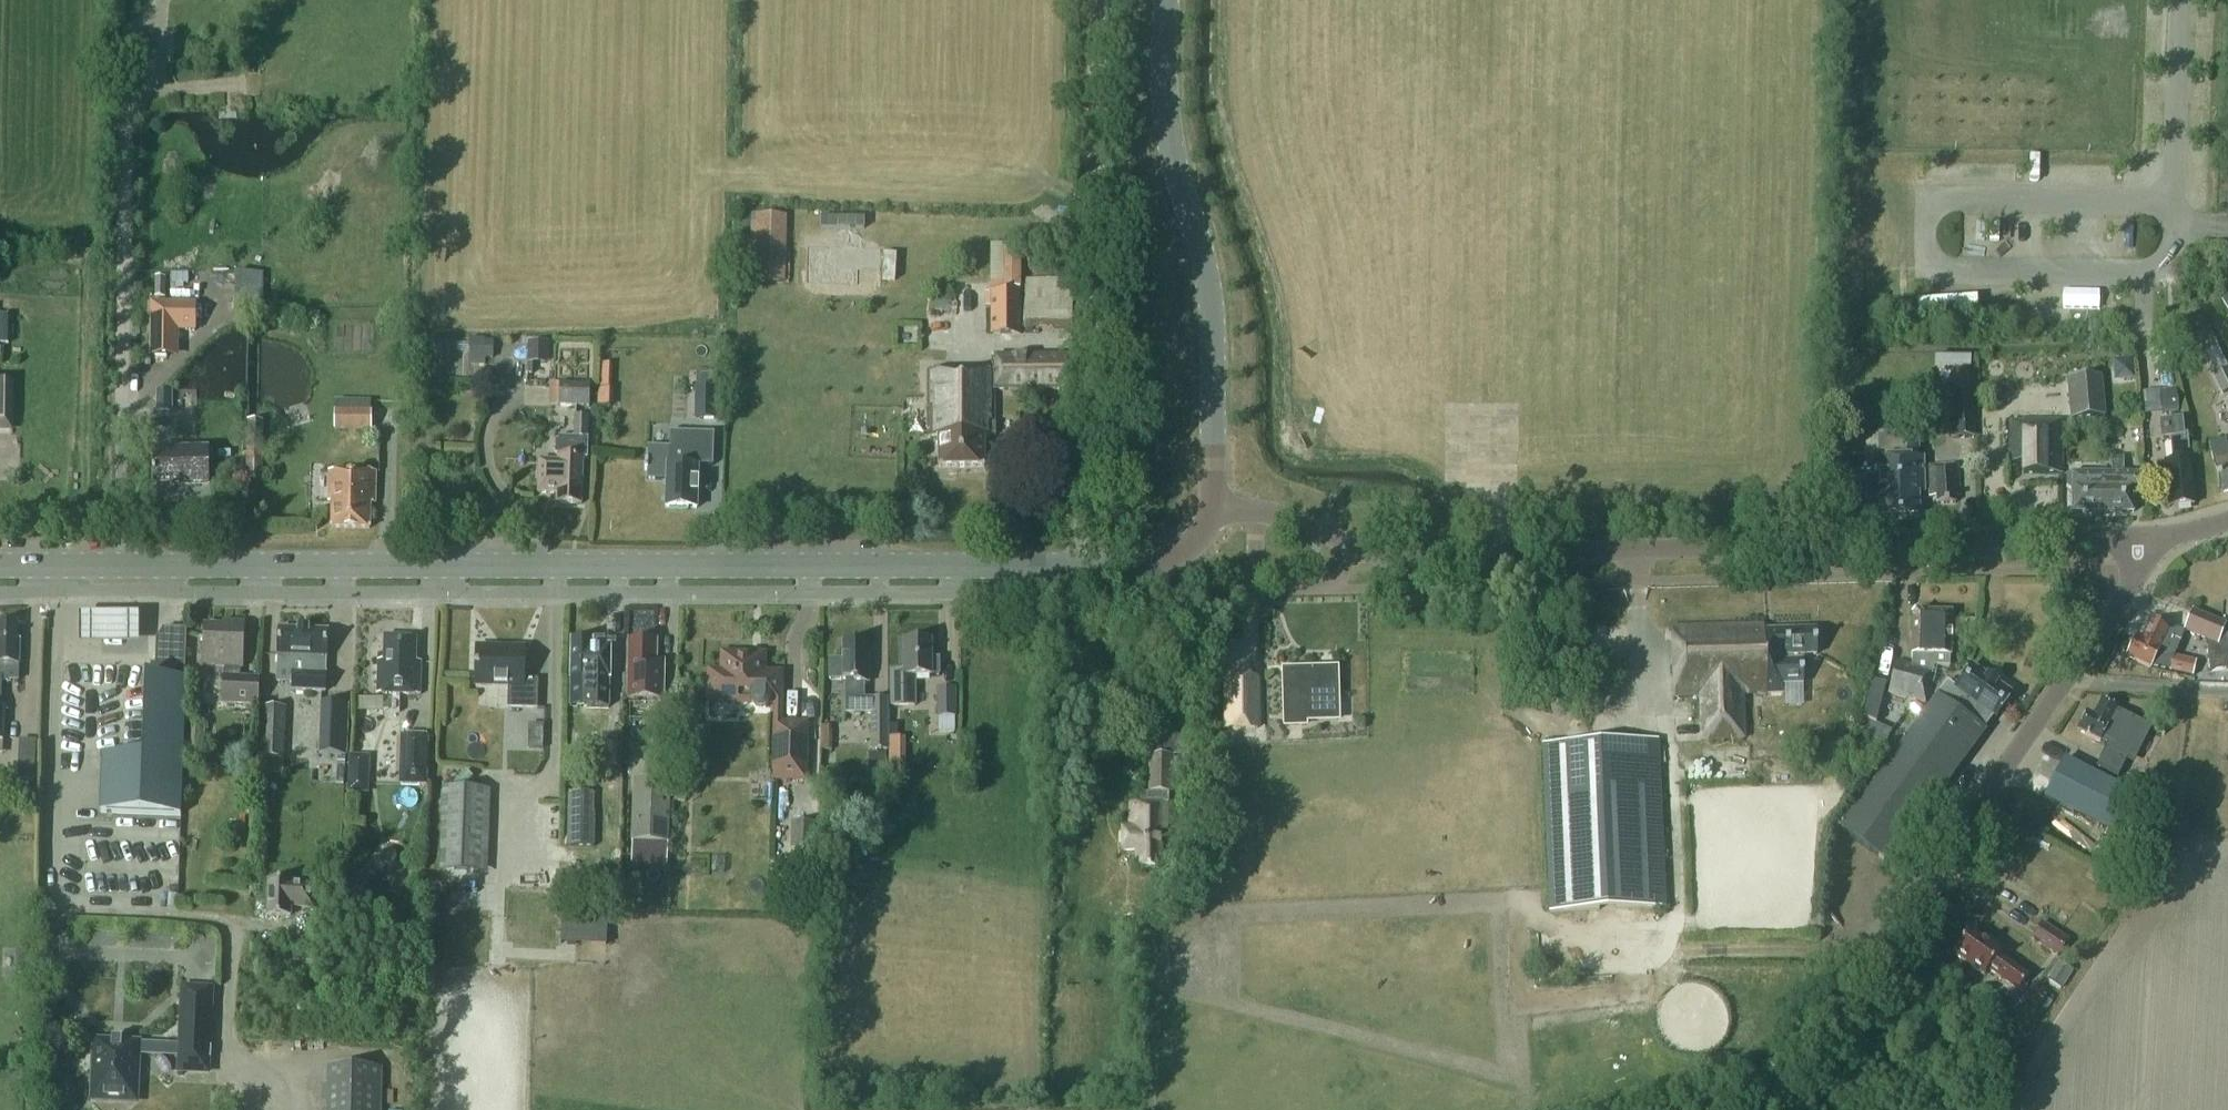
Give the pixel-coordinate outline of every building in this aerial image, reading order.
[(248,32),(237,32),(237,36),(233,36),(232,42),(248,43),(248,32)] [(758,216),(756,281),(783,282),(785,217),(758,216)] [(999,246),(999,290),(1017,289),(1017,245),(999,246)] [(880,270),(880,250),(807,249),(806,284),(857,285),(858,270),(880,270)] [(236,310),(263,310),(262,274),(235,274),(236,310)] [(1020,333),(1018,292),(991,292),(991,333),(1020,333)] [(168,356),(177,347),(177,330),(195,330),(195,303),(151,303),(151,356),(168,356)] [(484,360),(485,342),(469,341),(468,359),(484,360)] [(990,356),(990,371),(929,370),(928,436),(938,436),(938,467),(984,467),(983,436),(993,436),(992,390),(1065,390),(1064,357),(990,356)] [(2132,361),(2114,362),(2115,371),(2124,379),(2133,379),(2132,361)] [(2214,373),(2224,393),(2227,391),(2227,366),(2214,373)] [(2106,415),(2102,376),(2066,379),(2070,419),(2106,415)] [(10,425),(11,381),(0,381),(0,425),(10,425)] [(559,384),(559,405),(589,406),(589,384),(559,384)] [(695,419),(716,419),(717,387),(696,386),(695,419)] [(173,412),(173,390),(157,390),(157,412),(173,412)] [(2160,393),(2162,413),(2178,411),(2175,391),(2160,393)] [(1954,438),(1974,436),(1971,394),(1951,395),(1954,438)] [(334,403),(335,429),(370,430),(369,402),(334,403)] [(556,503),(582,504),(583,457),(587,458),(588,416),(575,415),(574,431),(573,431),(573,438),(559,438),(559,440),(556,440),(556,454),(557,455),(557,456),(558,456),(558,461),(539,460),(537,494),(557,495),(556,503)] [(243,478),(262,478),(264,420),(245,420),(243,478)] [(2162,438),(2169,438),(2182,436),(2181,420),(2160,423),(2162,438)] [(2023,473),(2061,473),(2060,421),(2009,422),(2009,463),(2023,462),(2023,473)] [(667,483),(666,507),(697,508),(698,466),(713,466),(714,433),(670,432),(669,448),(647,447),(647,462),(644,462),(644,472),(647,472),(646,482),(667,483)] [(1918,458),(1917,434),(1887,436),(1888,460),(1878,461),(1879,477),(1865,478),(1866,501),(1880,500),(1881,516),(1920,514),(1918,489),(1924,489),(1923,467),(1923,458),(1918,458)] [(2182,436),(2169,438),(2172,463),(2156,464),(2158,483),(2166,482),(2168,507),(2194,505),(2189,456),(2186,435),(2182,436)] [(2226,447),(2225,440),(2208,443),(2210,450),(2220,492),(2227,490),(2227,446),(2226,447)] [(208,484),(207,452),(155,453),(155,482),(189,481),(189,485),(208,484)] [(2106,490),(2106,512),(2134,512),(2134,491),(2141,491),(2141,474),(2130,474),(2130,457),(2112,457),(2111,474),(2114,474),(2114,490),(2106,490)] [(1936,496),(1937,504),(1955,503),(1955,496),(1960,495),(1958,464),(1928,466),(1930,496),(1936,496)] [(332,503),(331,528),(370,528),(371,503),(375,504),(376,472),(328,471),(327,503),(332,503)] [(2114,474),(2111,474),(2072,473),(2072,474),(2067,477),(2067,488),(2072,491),(2072,512),(2106,512),(2106,490),(2114,490),(2114,474)] [(1951,612),(1918,611),(1912,616),(1912,665),(1896,661),(1888,693),(1925,703),(1934,666),(1950,666),(1950,655),(1951,612)] [(2206,640),(2207,656),(2227,654),(2227,639),(2227,625),(2192,611),(2185,629),(2189,631),(2188,633),(2206,640)] [(137,612),(76,613),(77,643),(138,643),(137,612)] [(19,664),(20,640),(17,640),(18,623),(0,623),(0,707),(1,707),(2,684),(9,681),(19,681),(19,664)] [(241,668),(243,628),(242,628),(242,624),(224,623),(224,627),(205,626),(203,666),(225,667),(224,676),(222,703),(258,705),(259,678),(240,677),(240,668),(241,668)] [(2127,656),(2150,667),(2151,666),(2193,676),(2196,662),(2174,656),(2184,633),(2177,630),(2171,633),(2150,623),(2141,641),(2136,638),(2127,656)] [(1766,630),(1766,624),(1672,627),(1674,696),(1700,695),(1702,741),(1711,740),(1744,739),(1743,694),(1785,692),(1784,684),(1803,684),(1802,655),(1816,654),(1816,629),(1766,630)] [(292,690),(325,692),(326,673),(325,673),(326,656),(327,631),(308,630),(309,628),(298,627),(298,630),(279,629),(278,654),(278,671),(277,671),(277,682),(292,682),(292,690)] [(156,639),(155,664),(151,663),(150,677),(146,677),(143,756),(102,754),(100,812),(180,815),(182,757),(186,672),(185,672),(186,629),(163,628),(156,639)] [(377,694),(420,695),(421,661),(416,661),(416,637),(384,636),(384,660),(378,660),(377,694)] [(592,641),(572,640),(571,680),(589,680),(588,709),(609,709),(609,680),(610,647),(592,646),(592,641)] [(629,641),(628,699),(664,700),(664,661),(655,661),(656,641),(629,641)] [(890,671),(890,706),(915,705),(915,676),(932,676),(931,641),(903,641),(903,671),(890,671)] [(872,712),(872,726),(872,749),(888,749),(888,698),(864,698),(864,683),(869,683),(868,658),(866,658),(866,642),(843,642),(843,660),(829,660),(829,679),(846,679),(846,713),(872,712)] [(524,679),(524,648),(477,647),(476,684),(509,685),(509,707),(538,708),(538,679),(524,679)] [(763,655),(746,655),(723,654),(723,672),(711,672),(710,700),(752,702),(753,705),(756,708),(759,709),(762,709),(766,708),(768,705),(769,702),(780,702),(781,674),(763,673),(763,655)] [(1841,828),(1884,860),(1938,784),(1943,788),(1995,717),(2012,694),(1997,683),(1998,682),(1988,675),(1987,676),(1972,665),(1956,688),(1947,681),(1895,753),(1841,828)] [(1338,719),(1336,669),(1284,670),(1286,725),(1305,724),(1305,720),(1338,719)] [(1258,728),(1257,680),(1227,681),(1228,729),(1258,728)] [(956,717),(956,688),(937,688),(937,718),(938,718),(938,732),(955,732),(955,717),(956,717)] [(2087,712),(2078,730),(2086,734),(2111,747),(2111,746),(2116,749),(2115,752),(2132,760),(2139,746),(2144,748),(2154,727),(2101,701),(2094,715),(2087,712)] [(321,703),(319,754),(346,755),(348,704),(321,703)] [(285,707),(263,707),(261,773),(282,773),(283,757),(284,757),(285,707)] [(205,758),(206,724),(186,723),(185,757),(205,758)] [(1878,723),(1871,737),(1885,743),(1892,729),(1878,723)] [(777,778),(804,778),(805,725),(779,725),(777,778)] [(1140,804),(1130,804),(1130,828),(1122,828),(1123,850),(1136,850),(1136,868),(1161,868),(1161,830),(1166,830),(1166,805),(1163,805),(1163,803),(1169,803),(1169,792),(1172,792),(1172,755),(1185,755),(1184,725),(1148,726),(1149,792),(1151,792),(1151,793),(1145,793),(1140,799),(1140,804)] [(821,726),(821,751),(832,751),(832,731),(831,731),(831,726),(821,726)] [(428,736),(401,735),(400,773),(400,785),(426,786),(427,774),(428,736)] [(1665,907),(1658,740),(1542,745),(1550,912),(1665,907)] [(871,758),(871,768),(874,772),(887,772),(887,754),(874,754),(871,758)] [(2113,755),(2107,770),(2136,785),(2142,768),(2113,755)] [(2064,759),(2044,797),(2111,831),(2130,792),(2064,759)] [(21,764),(20,778),(34,779),(35,765),(21,764)] [(335,768),(334,783),(343,784),(344,769),(335,768)] [(351,778),(350,792),(368,792),(369,779),(351,778)] [(634,779),(632,841),(667,842),(669,781),(634,779)] [(482,789),(443,787),(439,870),(479,872),(482,789)] [(595,793),(569,793),(568,846),(594,847),(595,793)] [(795,822),(795,848),(817,849),(817,822),(795,822)] [(390,850),(385,852),(382,856),(384,861),(388,864),(393,862),(396,858),(394,853),(390,850)] [(267,915),(290,916),(291,906),(314,907),(314,883),(291,882),(291,880),(268,880),(267,915)] [(570,944),(620,941),(618,914),(569,917),(570,944)] [(2068,940),(2041,923),(2032,939),(2057,955),(2068,940)] [(1970,930),(1953,953),(1984,975),(1988,969),(2018,990),(2028,975),(1999,954),(2003,948),(1987,937),(1985,940),(1970,930)] [(40,972),(41,950),(23,949),(22,971),(40,972)] [(2073,970),(2062,962),(2050,981),(2061,988),(2073,970)] [(213,988),(182,986),(179,1044),(95,1040),(93,1077),(92,1099),(110,1099),(119,1100),(137,1100),(138,1068),(139,1054),(139,1051),(146,1051),(146,1054),(163,1055),(163,1052),(187,1053),(186,1070),(209,1071),(213,988)] [(2025,998),(2038,1007),(2046,997),(2034,987),(2025,998)] [(327,1109),(381,1109),(382,1067),(328,1066),(327,1109)]
